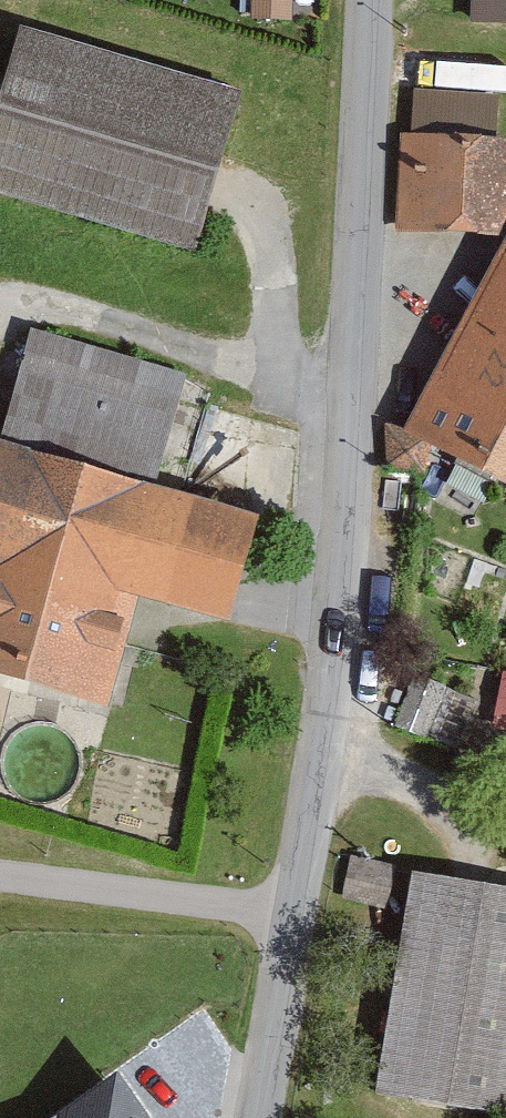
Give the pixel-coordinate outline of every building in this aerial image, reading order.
[(253,15),(293,17),(293,0),(253,0),(253,15)] [(468,24),(505,26),(505,0),(469,0),(468,24)] [(26,39),(0,125),(0,202),(203,262),(249,105),(26,39)] [(402,145),(398,241),(505,245),(505,149),(402,145)] [(404,449),(505,502),(505,252),(404,449)] [(33,338),(3,447),(161,490),(191,381),(33,338)] [(0,446),(0,680),(115,712),(142,615),(241,643),(274,522),(161,490),(3,447),(0,446)] [(419,880),(385,1106),(466,1117),(505,1117),(505,893),(419,880)] [(39,1117),(152,1117),(115,1067),(39,1117)]
